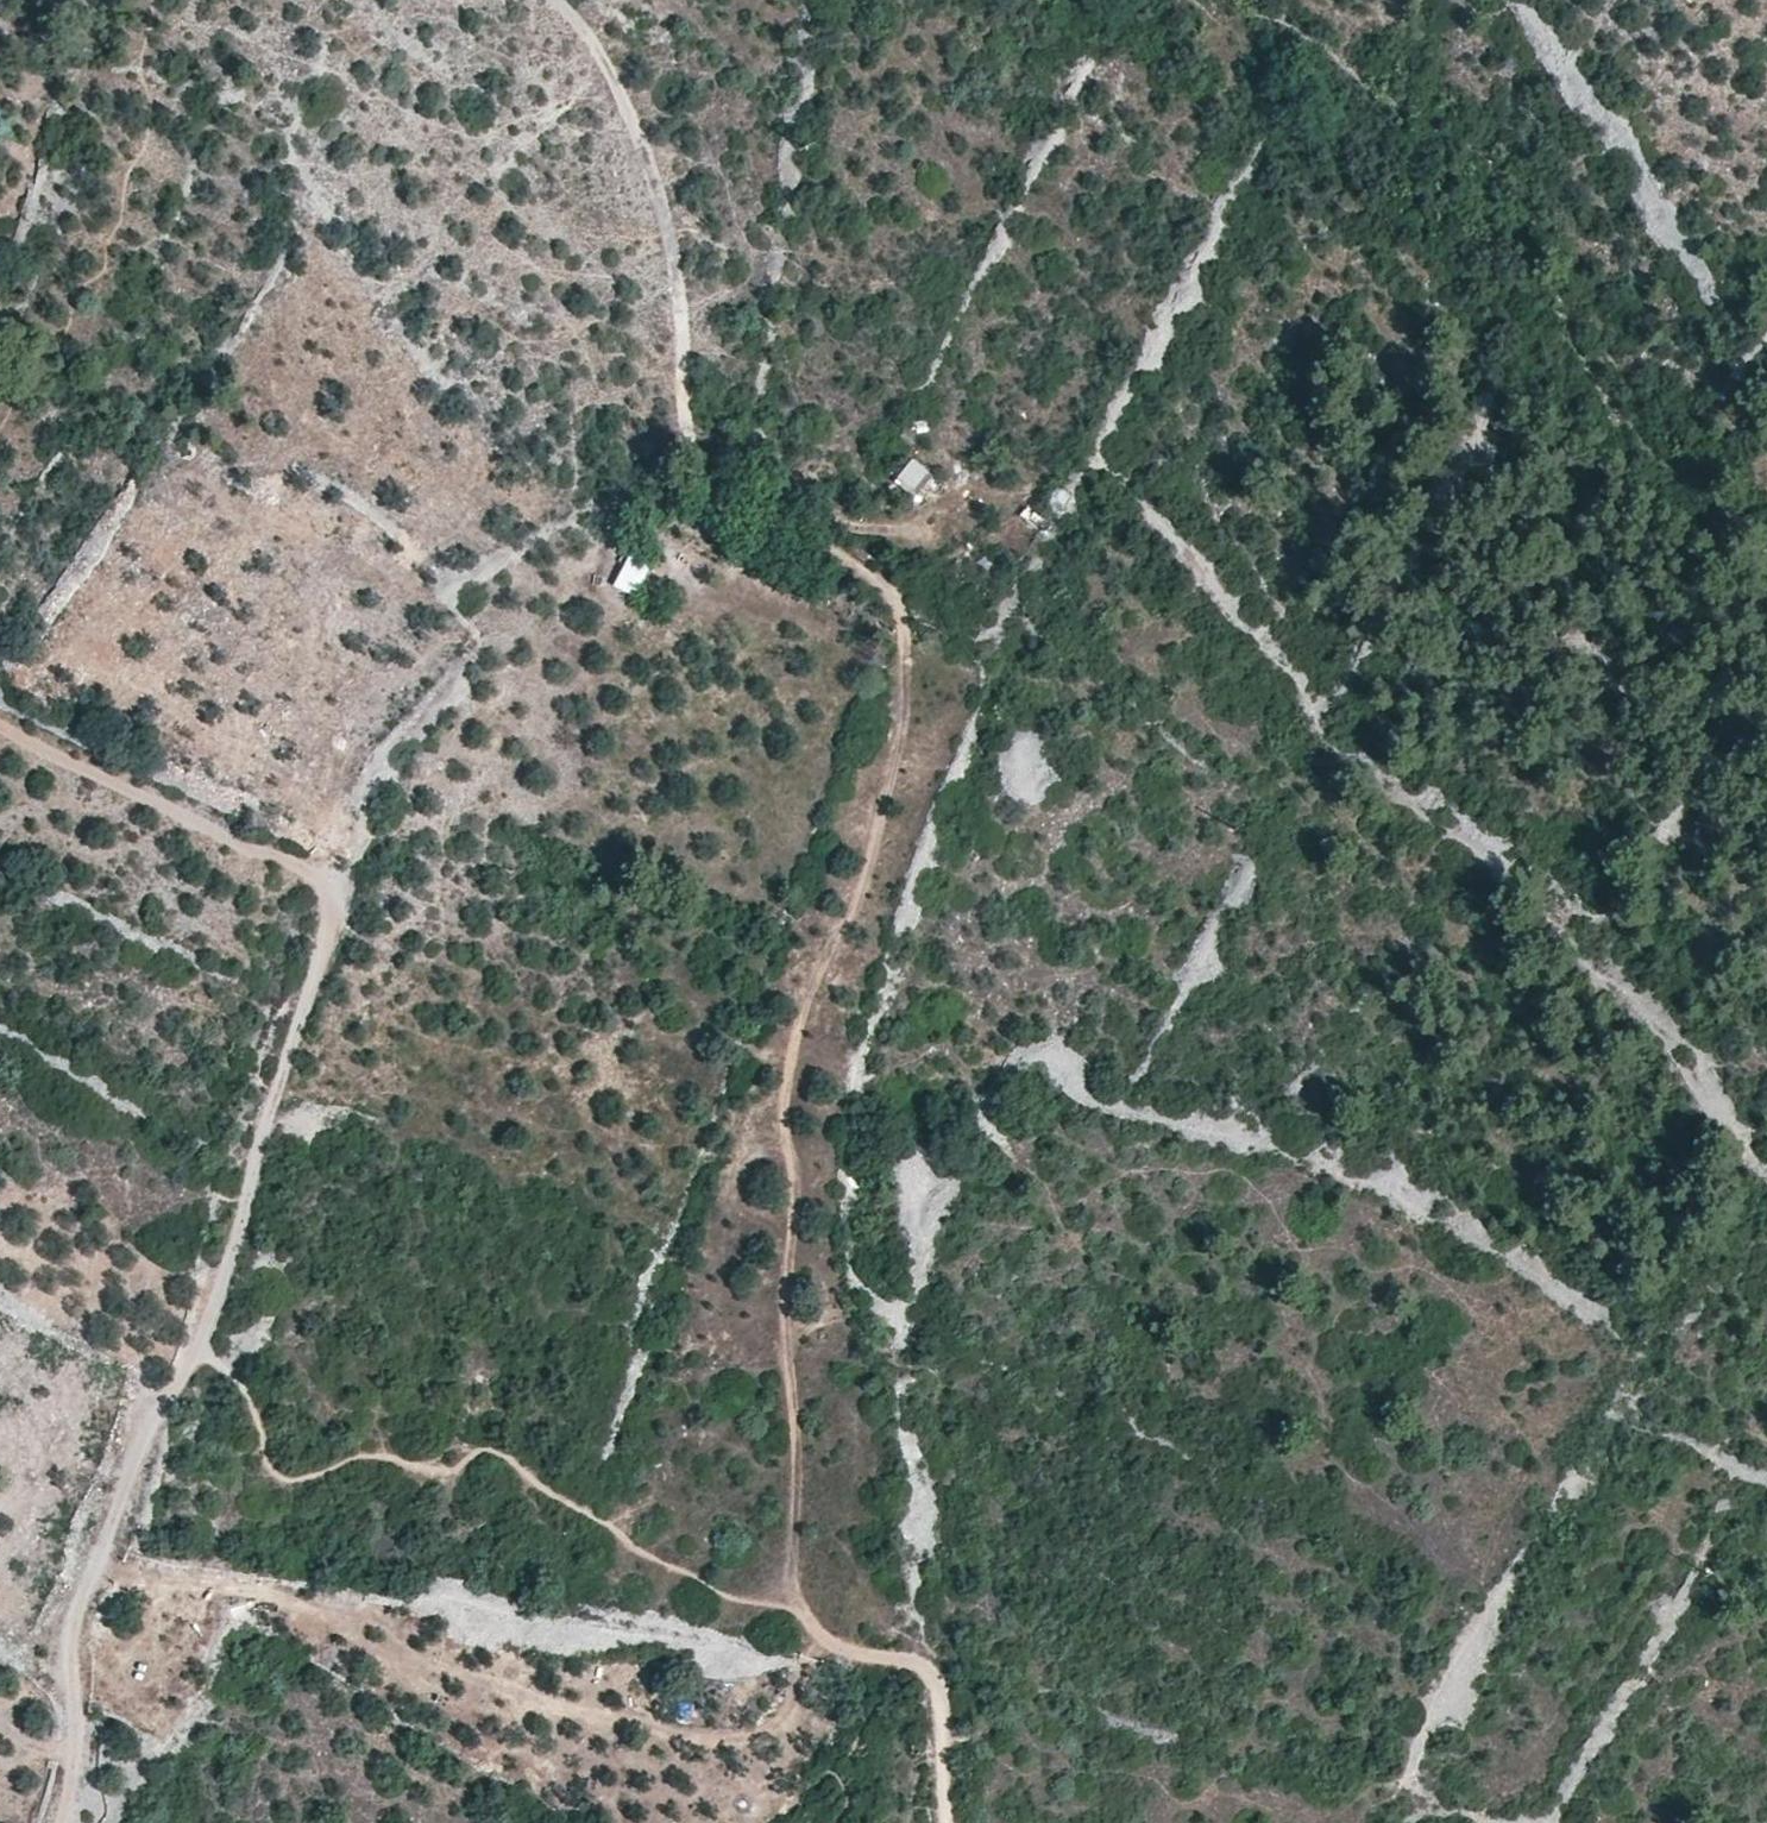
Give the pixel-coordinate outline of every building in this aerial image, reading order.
[(895,481),(928,505),(944,483),(911,459),(895,481)] [(637,598),(652,565),(628,555),(613,587),(637,598)]
